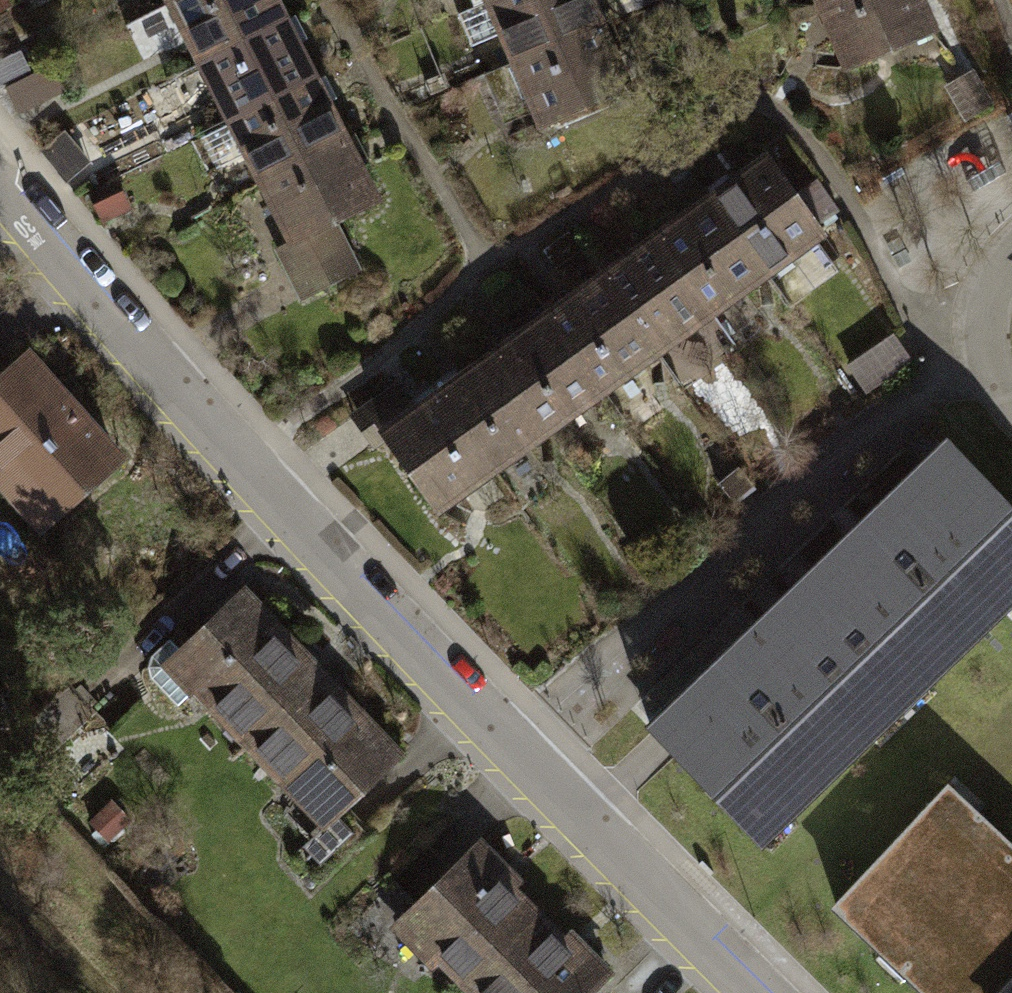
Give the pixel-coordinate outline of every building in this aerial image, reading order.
[(17,12),(10,0),(0,0),(0,20),(17,12)] [(173,12),(199,0),(167,0),(173,12)] [(204,76),(300,29),(285,0),(199,0),(173,12),(204,76)] [(521,70),(625,23),(614,0),(504,0),(480,11),(461,19),(478,56),(508,43),(521,70)] [(480,11),(504,0),(475,0),(480,11)] [(830,13),(858,0),(824,0),(830,13)] [(830,13),(858,75),(950,33),(935,0),(858,0),(830,13)] [(538,108),(550,135),(654,88),(625,23),(521,70),(489,84),(506,122),(538,108)] [(226,111),(237,133),(329,89),(300,29),(204,76),(184,86),(202,123),(226,111)] [(948,96),(969,130),(1001,111),(980,77),(948,96)] [(237,133),(269,197),(360,153),(329,89),(237,133)] [(69,141),(45,161),(70,189),(93,170),(69,141)] [(280,255),(303,303),(366,273),(347,234),(390,213),(360,153),(269,197),(294,249),(280,255)] [(796,206),(763,161),(710,201),(776,290),(829,250),(821,240),(846,222),(820,188),(796,206)] [(776,290),(710,201),(657,240),(722,329),(776,290)] [(722,329),(657,240),(603,279),(669,368),(690,396),(743,357),(722,329)] [(669,368),(603,279),(550,318),(615,407),(669,368)] [(615,407),(550,318),(496,357),(562,446),(615,407)] [(912,369),(893,343),(853,374),(873,399),(912,369)] [(50,546),(140,462),(38,352),(14,374),(0,360),(0,493),(50,546)] [(562,446),(496,357),(443,396),(509,485),(562,446)] [(509,485),(443,396),(390,435),(455,524),(509,485)] [(949,442),(788,600),(896,710),(1011,597),(1011,507),(949,442)] [(745,475),(727,489),(740,506),(758,493),(745,475)] [(251,751),(327,679),(243,591),(167,663),(251,751)] [(655,727),(763,839),(896,710),(788,600),(655,727)] [(335,839),(411,767),(327,679),(251,751),(335,839)] [(835,905),(930,992),(1011,992),(1011,847),(946,786),(835,905)] [(119,806),(95,828),(118,852),(142,829),(119,806)] [(544,914),(523,894),(532,885),(486,840),(400,929),(467,992),(544,914)] [(619,970),(578,930),(570,939),(544,914),(467,992),(597,992),(619,970)]
